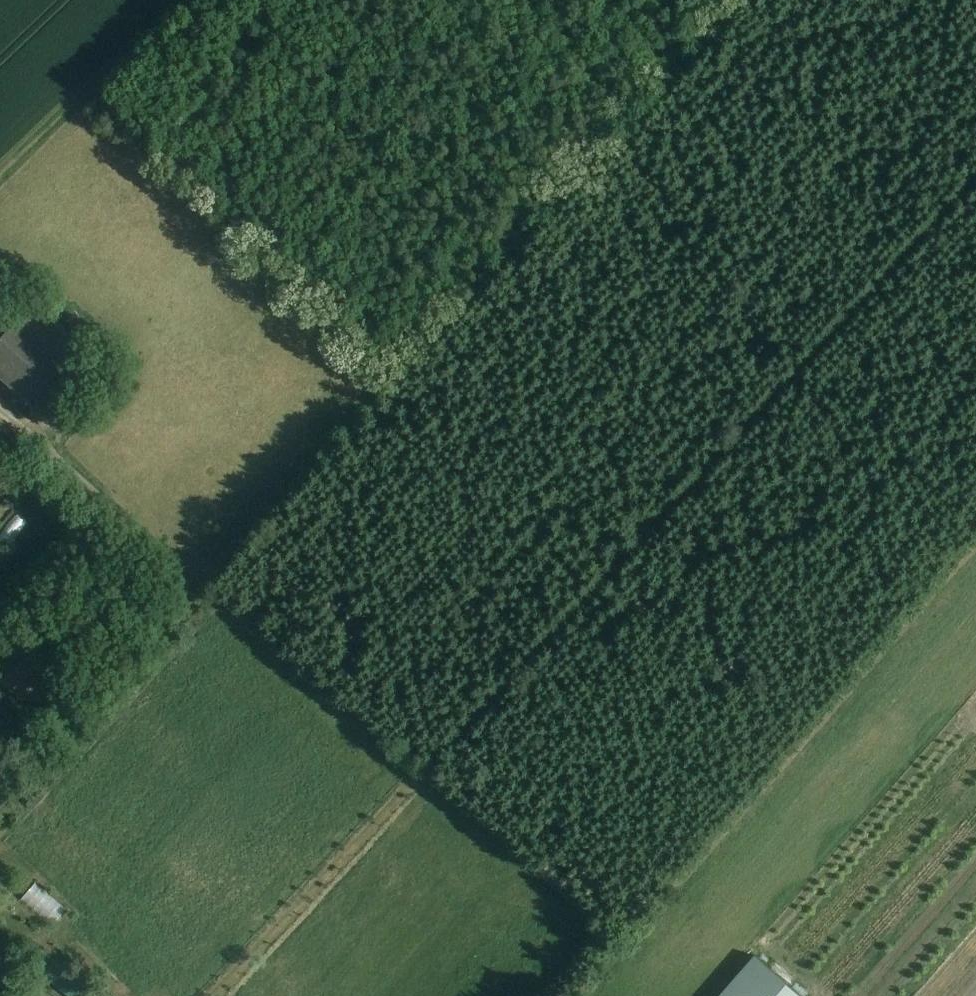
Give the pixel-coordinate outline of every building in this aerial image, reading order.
[(34,305),(0,342),(0,376),(32,405),(82,349),(34,305)] [(65,654),(79,639),(59,620),(44,636),(52,642),(45,650),(37,642),(1,681),(22,700),(57,661),(56,659),(62,652),(65,654)] [(35,894),(22,907),(50,935),(63,922),(35,894)] [(760,955),(724,995),(774,995),(788,979),(760,955)] [(790,981),(777,995),(807,995),(790,981)]
